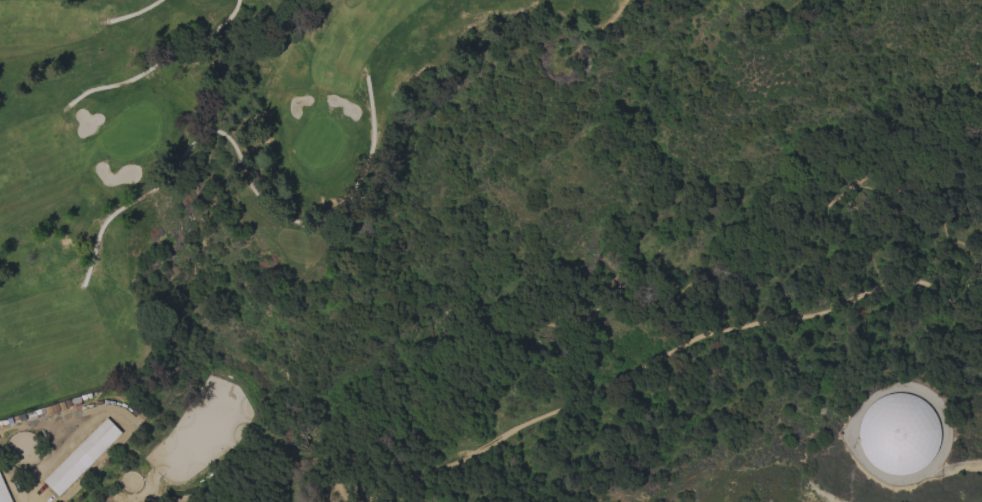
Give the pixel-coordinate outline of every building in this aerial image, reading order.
[(895,393),(901,393),(908,394),(915,396),(920,399),(925,402),(931,408),(936,416),(939,424),(940,431),(940,439),(938,447),(934,456),(929,462),(924,467),(918,470),(912,473),(906,475),(897,475),(891,474),(883,472),(878,470),(870,464),(866,458),(861,449),(859,440),(859,430),(860,422),(863,414),(868,407),(873,403),(880,398),(888,395),(895,393)] [(107,417),(122,433),(59,496),(43,480),(107,417)] [(0,475),(12,501),(0,501),(0,475)]
